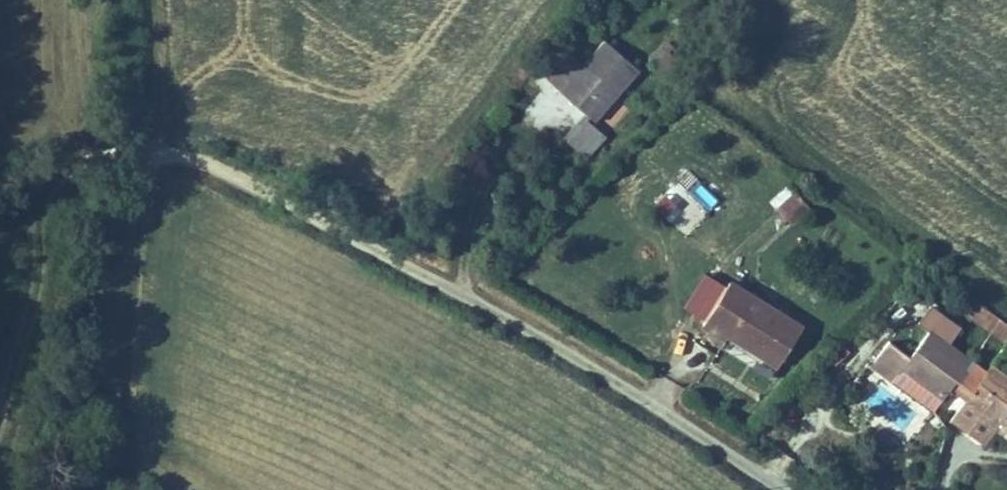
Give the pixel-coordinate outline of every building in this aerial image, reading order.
[(643,57),(609,31),(567,86),(585,100),(601,112),(643,57)] [(561,136),(585,158),(606,135),(582,113),(561,136)] [(815,189),(797,176),(783,195),(801,208),(815,189)] [(812,311),(738,266),(709,311),(719,317),(735,327),(737,323),(786,353),(812,311)] [(926,306),(937,315),(917,342),(895,327),(875,352),(907,376),(919,384),(923,379),(940,393),(948,382),(952,386),(959,376),(977,390),(999,360),(955,328),(969,310),(939,289),(926,306)] [(997,292),(989,303),(1006,316),(1006,298),(997,292)] [(969,318),(1005,342),(1006,339),(1006,321),(980,302),(969,318)] [(1003,355),(999,360),(977,390),(965,405),(972,411),(969,416),(989,431),(1000,416),(1006,421),(1006,357),(1003,355)] [(972,411),(965,405),(962,410),(969,416),(972,411)]
